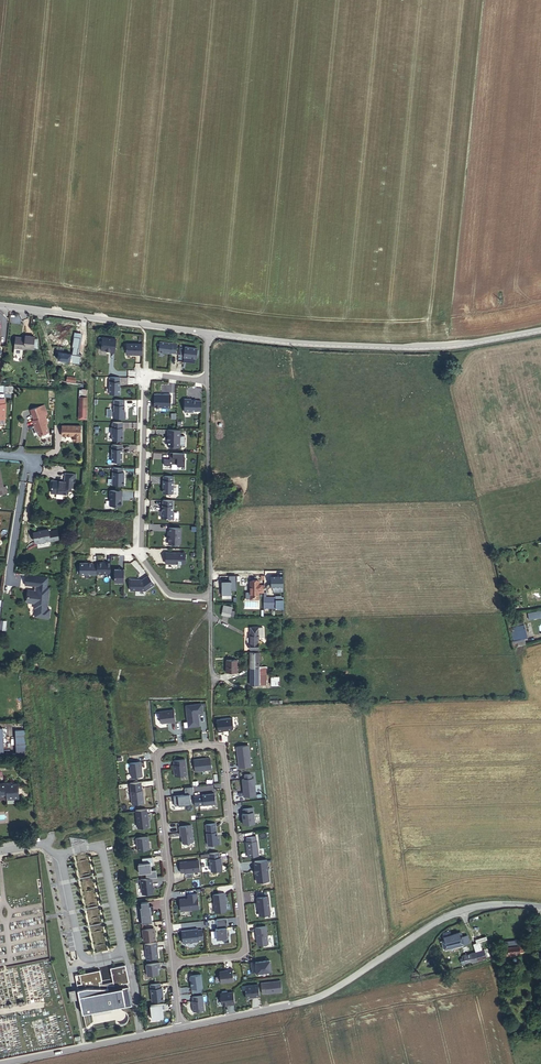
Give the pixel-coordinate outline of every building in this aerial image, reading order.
[(25,338),(16,336),(14,348),(24,349),(24,347),(33,348),(34,340),(35,337),(26,335),(25,338)] [(102,352),(117,353),(118,338),(103,337),(102,352)] [(177,354),(178,342),(160,342),(160,353),(177,354)] [(127,343),(127,355),(144,356),(144,343),(127,343)] [(180,346),(179,354),(184,355),(184,358),(198,360),(200,349),(180,346)] [(58,359),(70,361),(70,360),(75,361),(76,354),(59,352),(58,359)] [(122,377),(111,377),(110,396),(121,397),(122,377)] [(87,390),(80,389),(79,418),(86,418),(87,390)] [(153,406),(171,406),(171,392),(153,392),(153,406)] [(183,397),(183,409),(201,410),(201,398),(183,397)] [(115,399),(114,419),(125,420),(126,400),(115,399)] [(30,409),(34,420),(43,417),(45,422),(47,421),(41,406),(30,409)] [(39,435),(49,432),(45,422),(43,417),(34,420),(32,420),(34,425),(35,424),(39,435)] [(124,422),(112,422),(112,442),(123,442),(124,422)] [(79,426),(62,426),(61,436),(72,436),(72,441),(80,441),(80,428),(79,428),(79,426)] [(166,444),(180,445),(181,427),(167,427),(166,444)] [(113,445),(112,464),(123,464),(123,445),(113,445)] [(170,452),(154,452),(154,458),(163,458),(163,463),(183,463),(183,450),(170,450),(170,452)] [(113,468),(113,487),(125,487),(125,468),(113,468)] [(61,481),(51,480),(50,491),(51,493),(63,494),(63,493),(67,493),(68,491),(70,491),(71,487),(74,487),(75,474),(65,473),(64,481),(64,483),(62,483),(61,481)] [(173,474),(162,474),(162,490),(173,491),(173,474)] [(110,490),(110,507),(123,507),(123,490),(110,490)] [(173,499),(151,498),(151,510),(160,510),(160,516),(173,516),(173,499)] [(180,542),(181,525),(168,525),(167,542),(180,542)] [(33,532),(35,541),(37,543),(40,542),(41,540),(45,540),(50,539),(48,529),(40,530),(41,531),(33,532)] [(164,562),(185,563),(186,551),(165,550),(164,562)] [(110,561),(78,560),(78,573),(110,573),(110,561)] [(112,579),(124,579),(124,566),(112,566),(112,579)] [(229,579),(221,579),(221,598),(231,598),(231,589),(236,589),(236,574),(229,574),(229,579)] [(283,585),(282,574),(269,574),(269,586),(283,585)] [(38,586),(39,576),(31,575),(30,586),(38,586)] [(38,586),(37,590),(35,591),(34,591),(28,590),(27,601),(28,603),(35,603),(34,608),(36,608),(35,617),(49,619),(50,609),(48,609),(50,588),(48,588),(49,577),(39,576),(38,586)] [(151,577),(129,576),(128,587),(151,588),(151,577)] [(261,590),(261,585),(259,584),(259,581),(250,581),(250,599),(258,599),(258,590),(261,590)] [(263,595),(263,607),(283,607),(283,595),(263,595)] [(230,616),(232,608),(223,606),(221,614),(230,616)] [(527,612),(528,618),(540,616),(540,614),(540,609),(527,612)] [(516,627),(519,639),(524,638),(527,637),(524,624),(516,626),(516,627)] [(253,651),(259,651),(258,637),(263,637),(263,627),(255,627),(255,630),(253,630),(253,632),(251,632),(251,649),(253,649),(253,651)] [(512,641),(519,639),(516,627),(512,628),(513,631),(510,632),(512,641)] [(524,638),(519,639),(512,641),(514,647),(526,644),(524,638)] [(226,672),(237,672),(237,659),(226,659),(226,672)] [(258,668),(258,667),(251,667),(251,685),(259,685),(258,668)] [(270,675),(270,684),(279,684),(279,675),(270,675)] [(202,702),(185,703),(187,726),(199,725),(198,712),(203,712),(202,702)] [(159,722),(175,722),(174,708),(159,709),(159,722)] [(232,716),(215,718),(216,730),(233,729),(232,716)] [(16,758),(28,757),(25,729),(15,730),(16,753),(16,758)] [(248,743),(235,744),(238,766),(251,764),(248,743)] [(193,770),(210,769),(210,756),(193,757),(193,770)] [(186,757),(173,757),(172,773),(186,773),(186,757)] [(129,759),(129,774),(142,774),(141,759),(129,759)] [(251,776),(250,772),(240,773),(242,796),(256,795),(254,776),(251,776)] [(131,803),(144,802),(141,779),(128,780),(131,803)] [(19,793),(18,783),(12,783),(12,782),(6,782),(6,784),(0,784),(0,793),(19,793)] [(184,792),(173,793),(173,803),(190,802),(190,792),(193,792),(192,785),(184,786),(184,792)] [(193,803),(215,803),(215,792),(193,792),(193,803)] [(146,806),(134,808),(137,828),(149,826),(146,806)] [(242,824),(254,823),(253,806),(241,807),(242,824)] [(206,842),(217,842),(217,821),(206,821),(206,842)] [(191,823),(179,824),(181,842),(193,841),(191,823)] [(136,847),(148,848),(149,835),(136,834),(136,847)] [(246,834),(245,854),(257,855),(258,835),(246,834)] [(219,850),(208,851),(210,869),(222,867),(219,850)] [(150,856),(141,857),(142,860),(136,861),(141,893),(153,891),(151,876),(156,875),(155,868),(152,869),(150,856)] [(269,879),(267,857),(253,859),(255,881),(269,879)] [(199,859),(179,860),(179,872),(200,870),(199,859)] [(178,897),(179,910),(199,908),(197,891),(187,892),(187,897),(178,897)] [(227,909),(225,891),(212,892),(214,911),(227,909)] [(256,894),(257,914),(270,914),(269,894),(256,894)] [(149,899),(140,899),(140,920),(149,920),(149,899)] [(216,925),(214,925),(215,937),(228,936),(226,917),(216,917),(216,925)] [(255,942),(267,942),(267,924),(255,924),(255,942)] [(155,938),(155,926),(142,926),(142,938),(155,938)] [(202,927),(180,929),(181,941),(203,940),(202,927)] [(443,941),(445,948),(468,943),(467,939),(469,938),(468,935),(462,937),(461,932),(450,935),(449,931),(443,933),(445,941),(443,941)] [(146,957),(159,955),(157,940),(144,942),(146,957)] [(505,947),(506,953),(506,955),(514,955),(514,952),(516,952),(529,951),(529,945),(505,947)] [(460,958),(461,963),(471,961),(472,962),(486,958),(484,950),(462,956),(462,958),(460,958)] [(117,953),(68,963),(70,978),(66,978),(73,1013),(129,1000),(117,953)] [(250,959),(251,971),(270,970),(269,958),(250,959)] [(160,961),(145,961),(146,974),(158,974),(157,966),(160,966),(160,961)] [(218,969),(219,982),(233,980),(232,967),(218,969)] [(202,986),(201,972),(189,973),(190,986),(202,986)] [(260,992),(282,991),(281,979),(260,980),(260,992)] [(163,998),(162,981),(150,982),(151,999),(163,998)] [(258,982),(244,983),(245,996),(259,995),(258,982)] [(220,991),(220,1003),(234,1003),(234,991),(220,991)] [(203,1010),(204,994),(192,994),(191,1010),(203,1010)] [(150,1016),(162,1015),(162,1002),(149,1002),(150,1016)]
